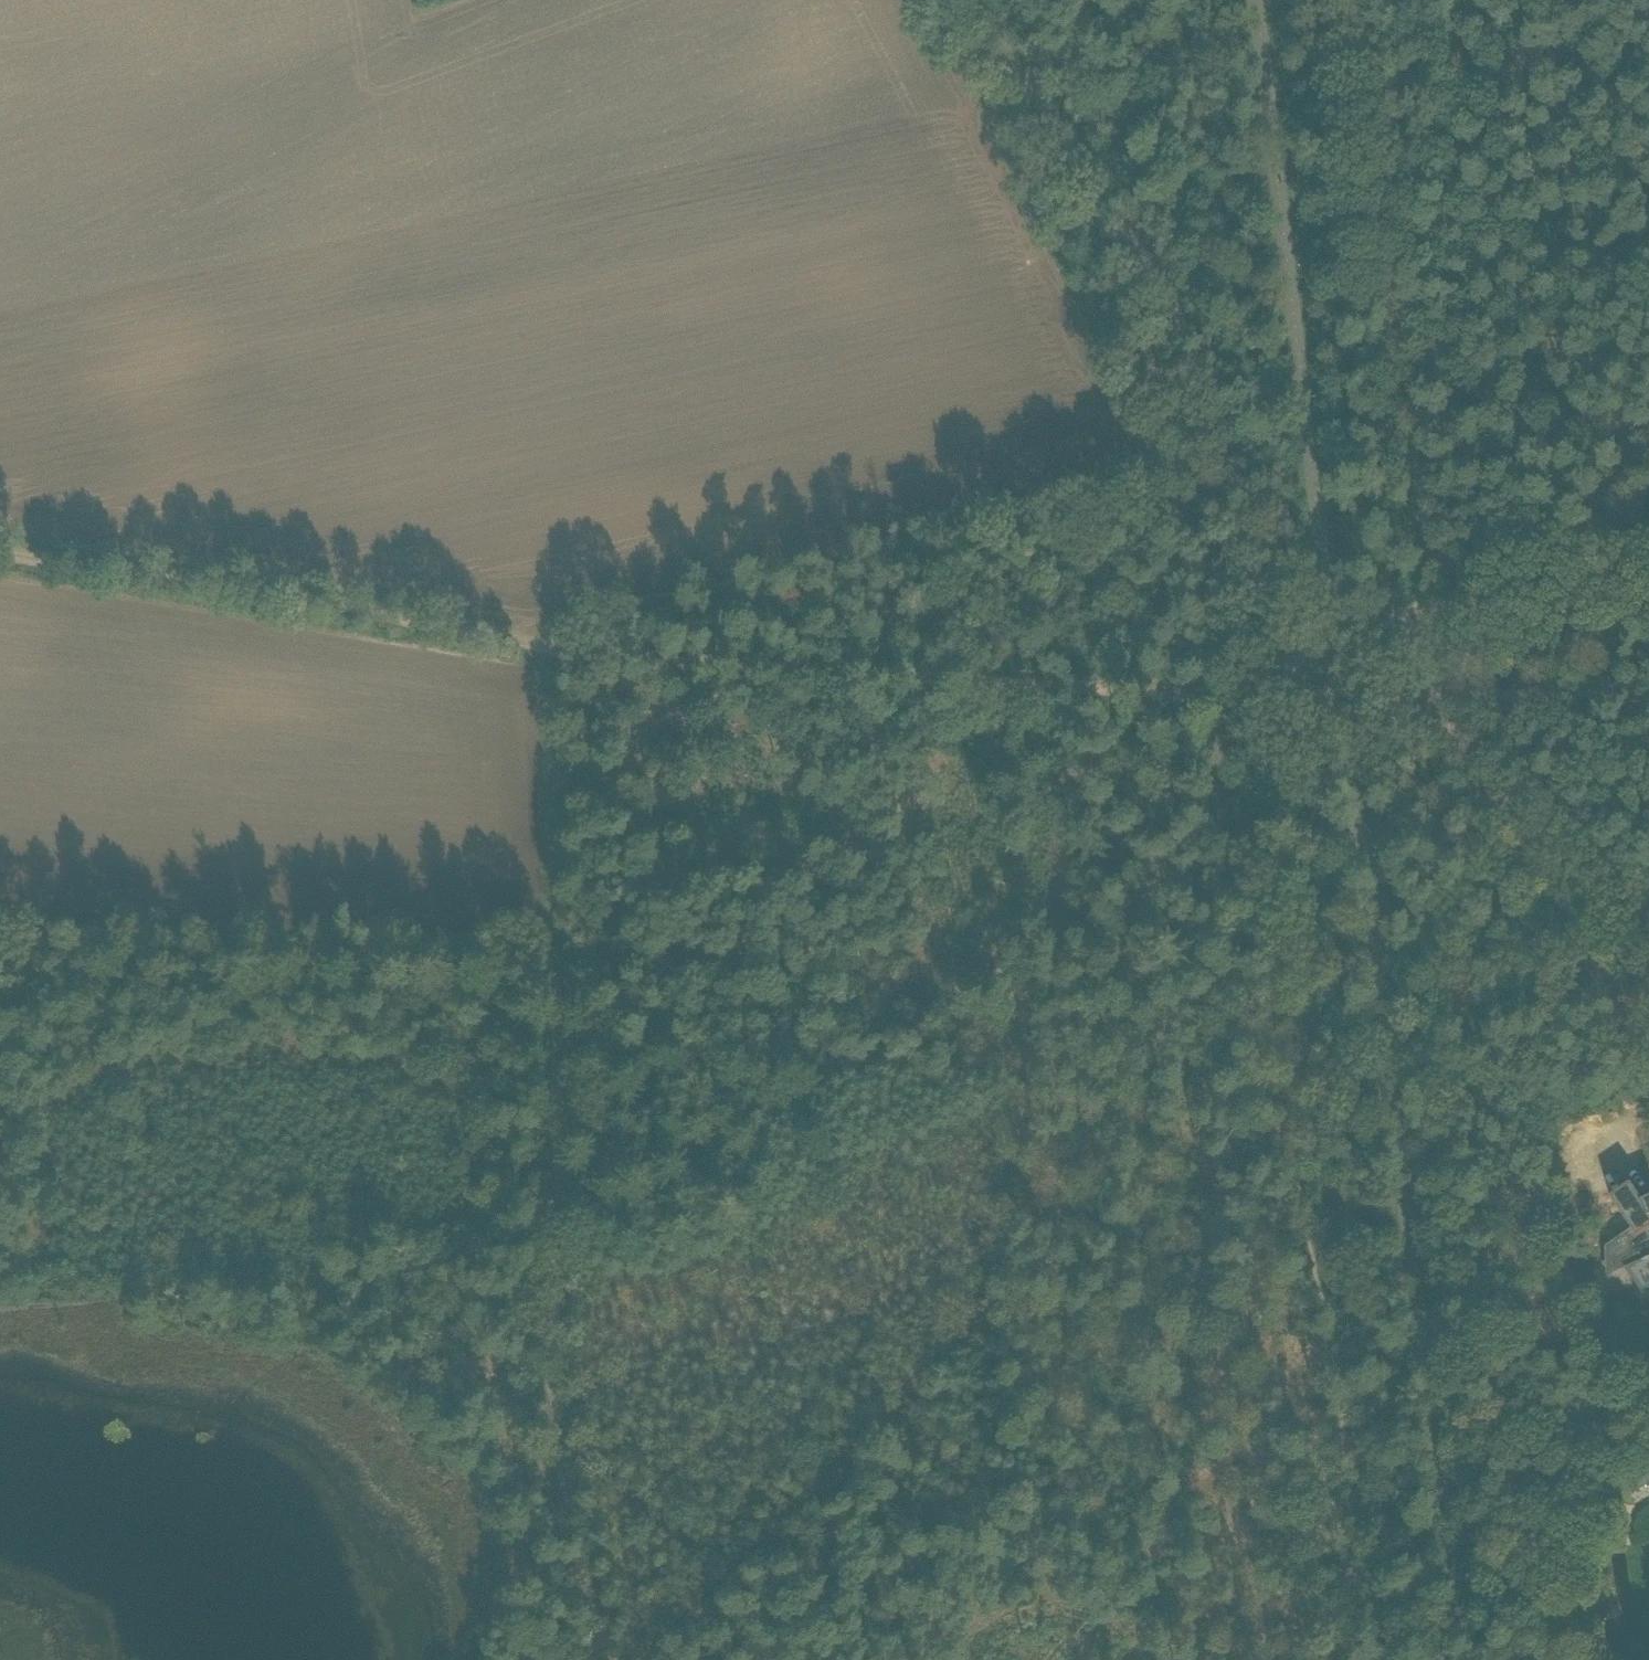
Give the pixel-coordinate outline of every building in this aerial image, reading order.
[(1610,1199),(1631,1230),(1612,1243),(1628,1267),(1628,1268),(1645,1293),(1648,1291),(1648,1200),(1643,1202),(1631,1185),(1610,1199)] [(1648,1481),(1648,1457),(1638,1465),(1648,1481)]
